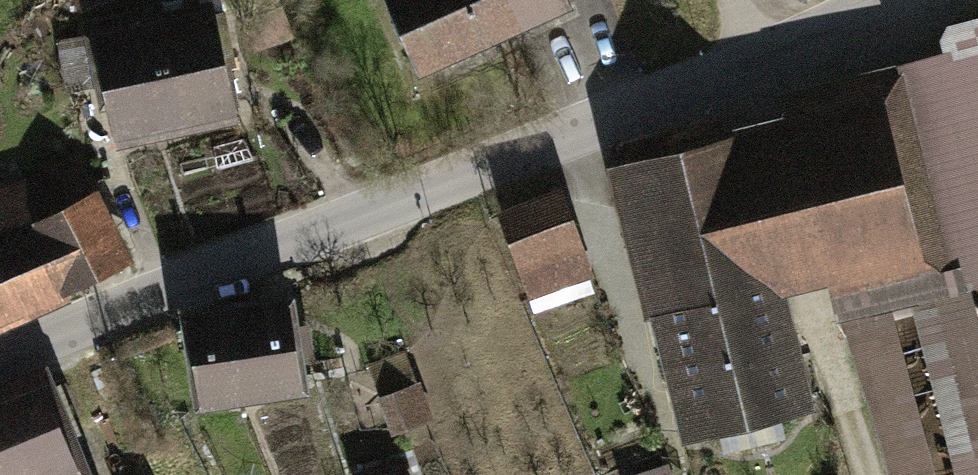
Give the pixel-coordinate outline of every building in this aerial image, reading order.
[(423,64),(561,2),(560,0),(394,0),(423,64)] [(220,15),(105,37),(123,131),(225,111),(215,59),(228,57),(220,15)] [(843,307),(977,274),(977,25),(952,31),(944,42),(949,62),(791,102),(843,307)] [(753,196),(740,145),(630,172),(660,293),(766,266),(749,197),(753,196)] [(73,286),(41,221),(87,198),(72,169),(0,205),(0,228),(32,299),(73,286)] [(558,196),(502,218),(520,264),(576,242),(558,196)] [(87,198),(41,221),(73,286),(119,264),(87,198)] [(32,299),(0,228),(0,313),(32,299)] [(766,266),(660,293),(693,429),(798,403),(788,357),(799,355),(797,345),(785,348),(766,266)] [(191,322),(203,400),(300,385),(287,307),(191,322)] [(416,388),(383,401),(394,428),(426,415),(416,388)] [(0,404),(0,474),(73,474),(38,389),(0,404)] [(365,474),(404,474),(400,463),(365,474)]
